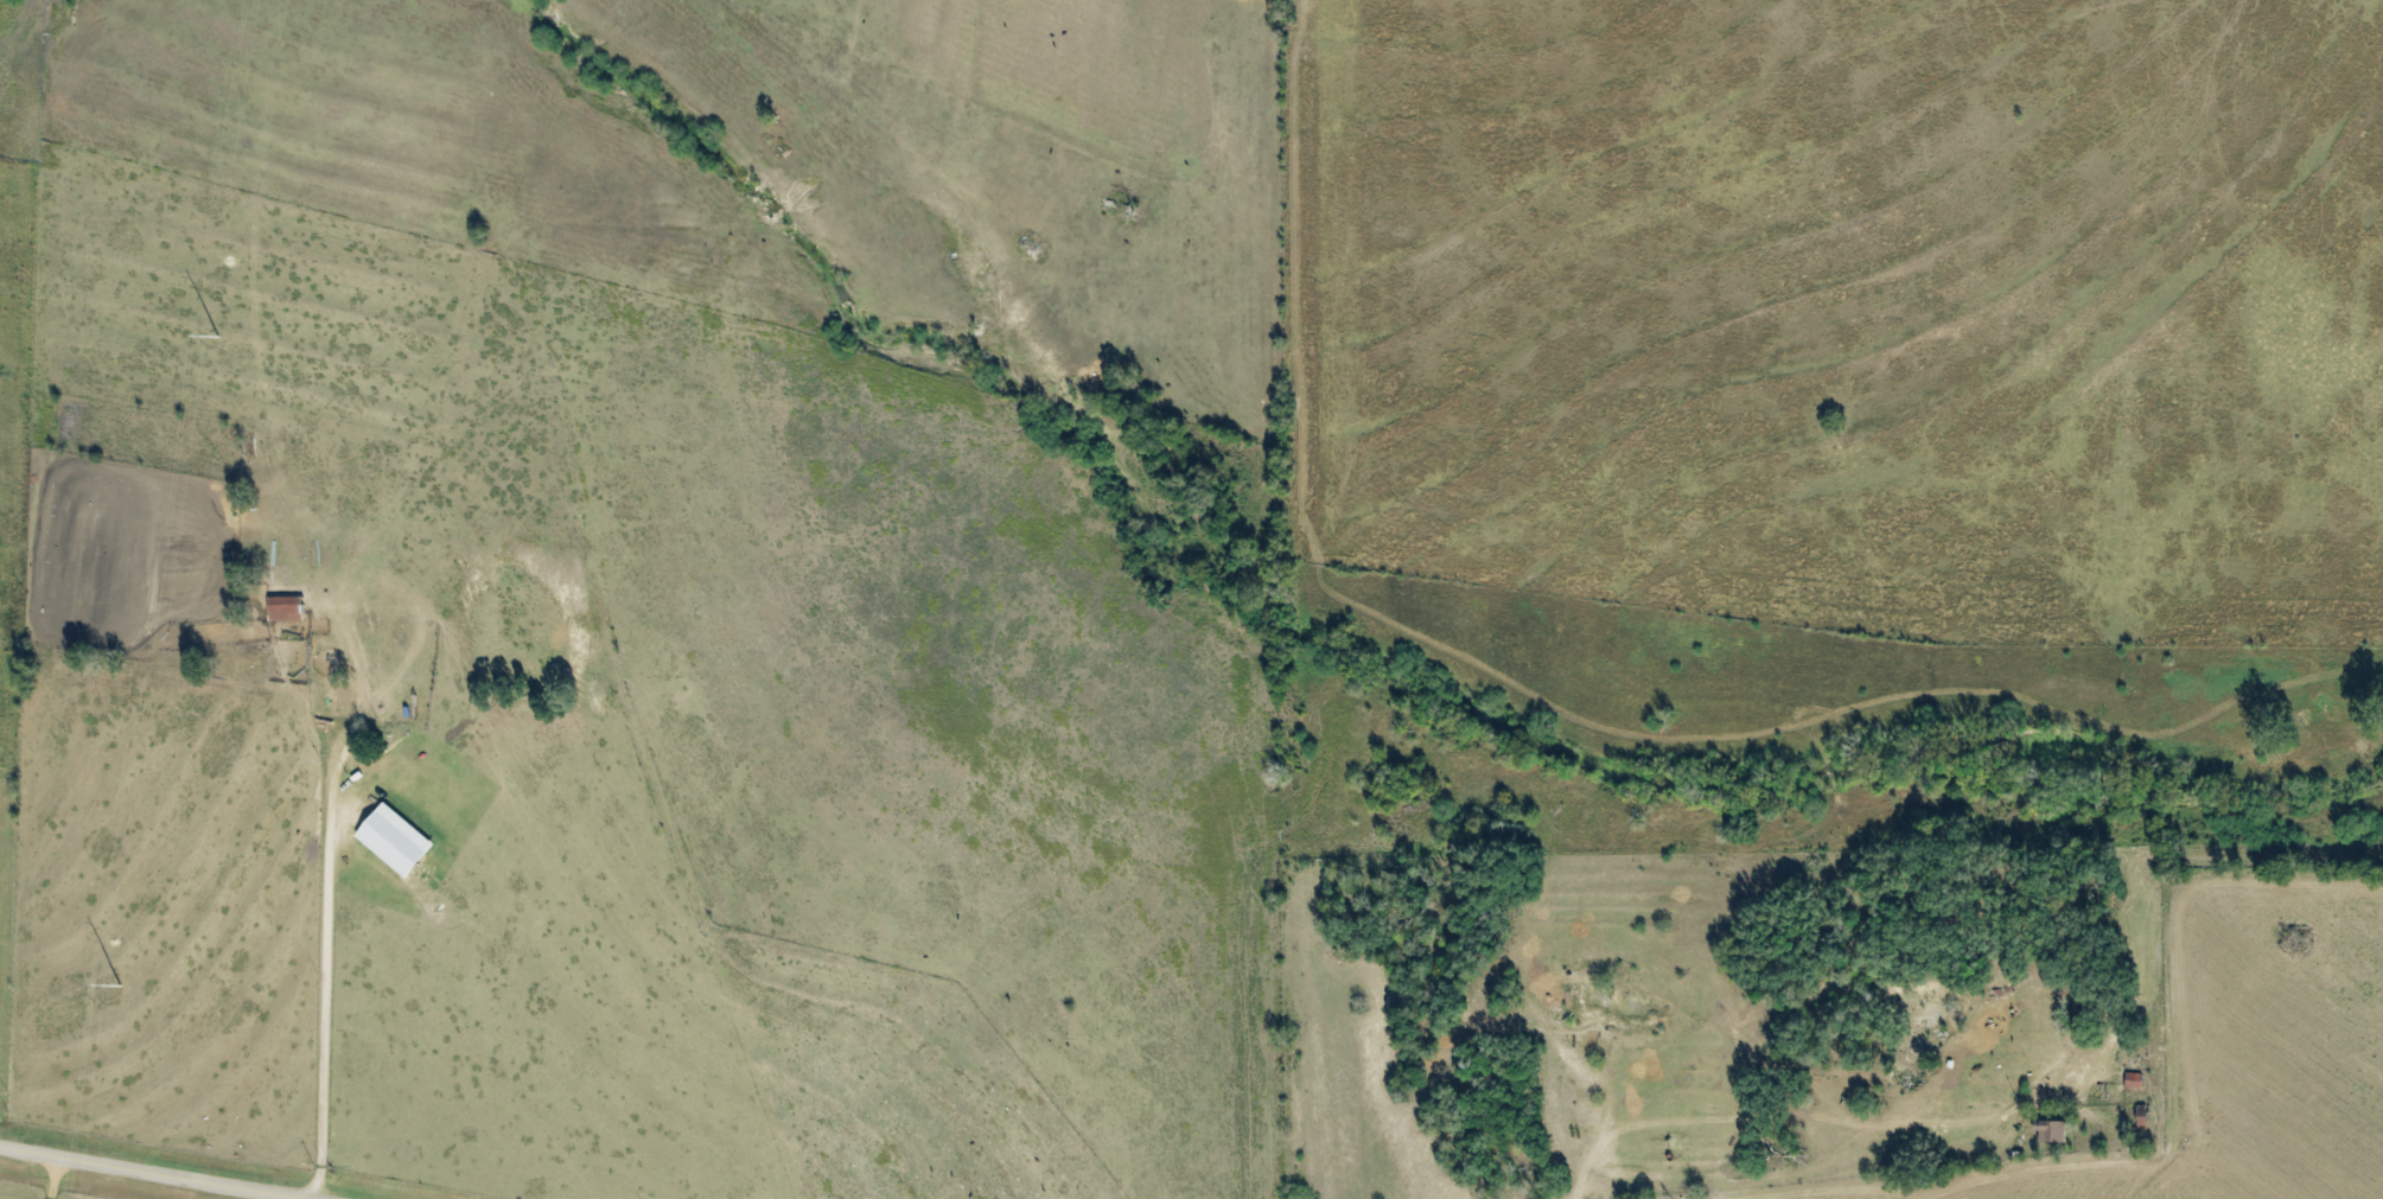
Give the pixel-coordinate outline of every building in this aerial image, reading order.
[(303,621),(302,597),(268,597),(268,621),(303,621)] [(408,876),(357,833),(384,798),(435,841),(408,876)] [(2124,1088),(2142,1089),(2142,1074),(2125,1073),(2124,1088)]
